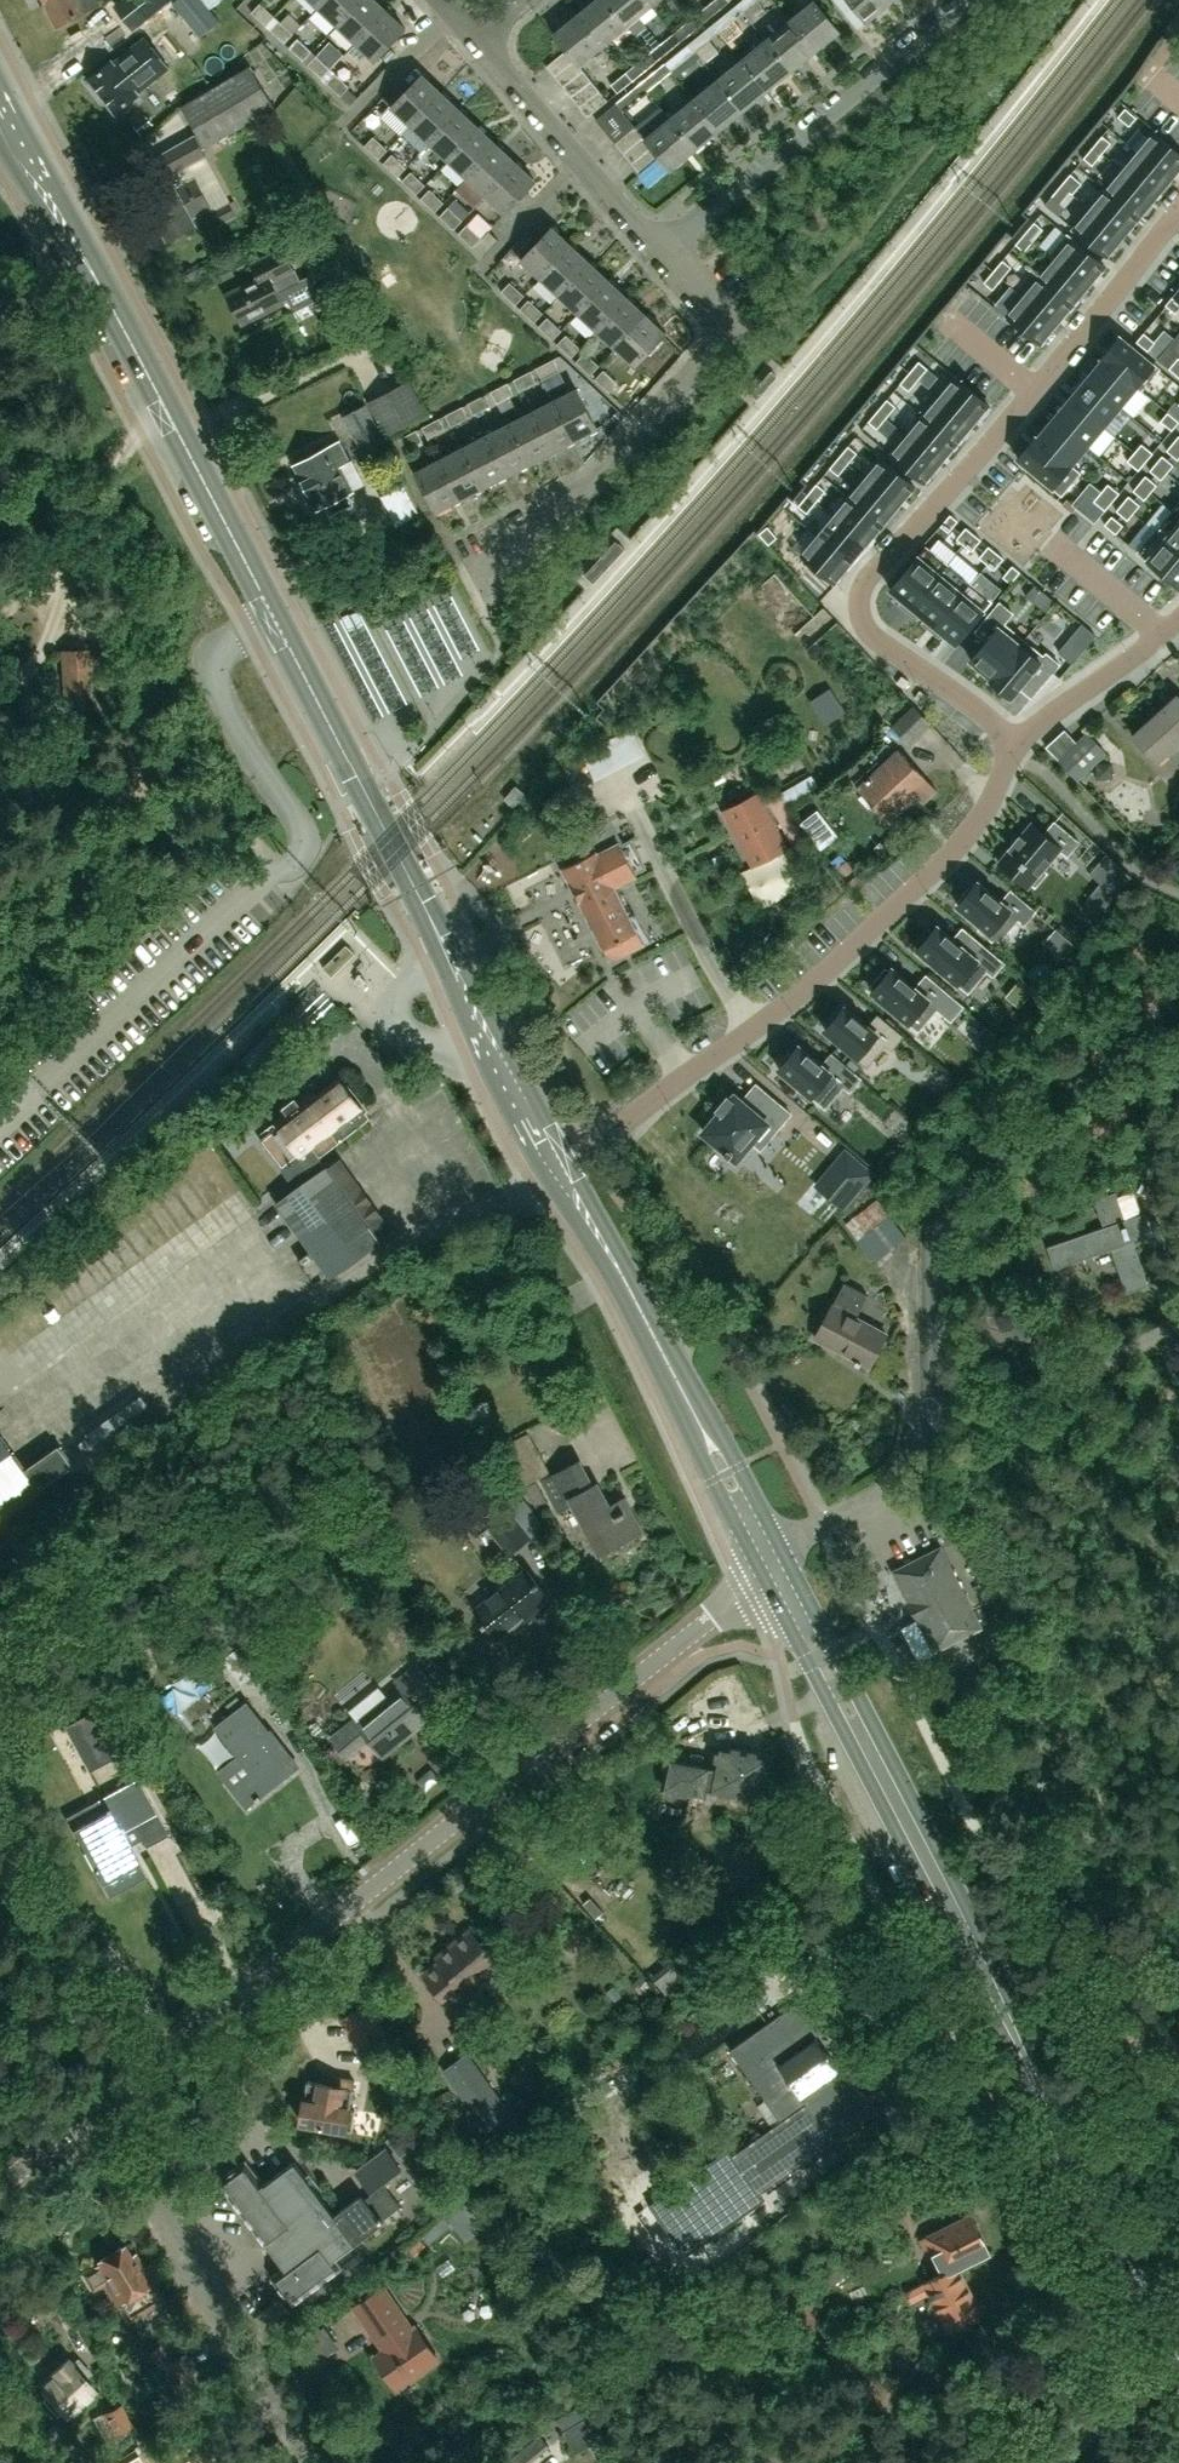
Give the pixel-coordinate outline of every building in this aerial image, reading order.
[(56,28),(102,4),(99,0),(41,0),(56,28)] [(131,30),(169,0),(122,0),(113,7),(131,30)] [(173,5),(200,38),(220,21),(203,0),(176,0),(172,3),(173,5)] [(317,8),(324,0),(308,0),(317,8)] [(317,8),(336,26),(360,0),(324,0),(317,8)] [(336,26),(354,44),(385,11),(374,0),(360,0),(336,26)] [(606,0),(597,0),(578,15),(604,47),(613,39),(618,45),(633,33),(606,0)] [(646,0),(606,0),(633,33),(635,36),(648,26),(640,17),(652,7),(646,0)] [(698,14),(704,22),(729,2),(728,0),(715,0),(698,14)] [(735,6),(742,14),(759,0),(742,0),(735,6)] [(889,0),(847,0),(865,22),(890,2),(889,0)] [(789,21),(814,52),(838,31),(813,1),(789,21)] [(275,17),(261,3),(251,13),(266,26),(275,17)] [(735,6),(711,26),(718,34),(742,14),(735,6)] [(385,11),(354,44),(374,62),(405,29),(385,11)] [(1165,30),(1178,41),(1178,12),(1165,30)] [(698,14),(673,34),(679,42),(704,22),(698,14)] [(604,47),(578,15),(554,36),(566,50),(580,66),(604,47)] [(202,78),(253,47),(235,17),(184,48),(202,78)] [(294,34),(279,20),(270,31),(284,44),(294,34)] [(789,21),(764,41),(790,72),(814,52),(789,21)] [(711,26),(686,46),(693,54),(718,34),(711,26)] [(673,34),(649,53),(656,61),(679,42),(673,34)] [(165,66),(142,37),(109,63),(108,61),(86,79),(112,111),(135,93),(134,92),(165,66)] [(312,52),(298,38),(289,48),(303,61),(312,52)] [(764,41),(740,61),(766,91),(790,72),(764,41)] [(686,46),(663,65),(670,73),(693,54),(686,46)] [(580,66),(566,50),(547,66),(588,116),(608,101),(580,66)] [(649,53),(625,73),(632,81),(656,61),(649,53)] [(331,70),(316,56),(307,65),(322,79),(331,70)] [(766,91),(740,61),(716,81),(741,112),(766,91)] [(326,83),(340,96),(349,87),(351,88),(362,76),(348,63),(337,75),(335,73),(326,83)] [(215,86),(181,106),(194,127),(206,148),(223,138),(239,128),(255,119),(275,107),(262,86),(250,65),(215,86)] [(663,65),(638,85),(645,93),(670,73),(663,65)] [(632,81),(625,73),(611,84),(617,93),(632,81)] [(410,126),(441,93),(422,75),(391,108),(410,126)] [(741,112),(716,81),(692,101),(717,131),(741,112)] [(645,93),(638,85),(615,104),(595,119),(616,144),(636,128),(622,112),(645,93)] [(459,111),(441,93),(410,126),(428,144),(459,111)] [(717,131),(692,101),(668,121),(694,151),(717,131)] [(1125,108),(1118,117),(1129,126),(1136,118),(1125,108)] [(459,111),(428,144),(447,161),(478,128),(459,111)] [(392,146),(401,136),(384,120),(375,130),(392,146)] [(668,121),(646,139),(659,158),(669,172),(694,151),(668,121)] [(447,161),(465,179),(466,179),(497,146),(478,128),(447,161)] [(646,139),(636,128),(616,144),(640,173),(659,158),(646,139)] [(1137,152),(1154,166),(1170,180),(1178,170),(1178,153),(1170,146),(1154,132),(1145,142),(1137,152)] [(176,145),(156,156),(162,166),(167,177),(169,176),(187,167),(206,156),(207,156),(195,134),(176,145)] [(365,146),(379,159),(388,150),(374,136),(365,146)] [(1102,136),(1093,147),(1101,154),(1111,143),(1102,136)] [(400,139),(394,154),(413,162),(419,148),(400,139)] [(466,179),(465,179),(455,190),(474,208),(484,196),(485,197),(516,164),(497,146),(466,179)] [(1093,147),(1084,158),(1092,165),(1101,154),(1093,147)] [(1129,162),(1121,171),(1138,185),(1155,199),(1163,189),(1170,180),(1154,166),(1137,152),(1129,162)] [(407,167),(392,154),(383,163),(398,177),(407,167)] [(423,154),(413,162),(427,179),(437,171),(423,154)] [(659,158),(640,173),(640,174),(650,187),(669,172),(659,158)] [(516,164),(485,197),(504,215),(535,182),(516,164)] [(411,171),(402,181),(416,194),(425,185),(411,171)] [(1113,181),(1105,190),(1122,204),(1139,218),(1147,208),(1155,199),(1138,185),(1121,171),(1113,181)] [(1070,174),(1061,185),(1065,189),(1070,192),(1072,194),(1082,183),(1070,174)] [(158,190),(145,197),(155,218),(166,239),(180,231),(194,224),(192,219),(202,214),(213,209),(206,196),(199,183),(186,189),(177,194),(172,183),(158,190)] [(1061,185),(1052,196),(1060,203),(1070,192),(1065,189),(1061,185)] [(430,189),(421,198),(435,212),(444,202),(430,189)] [(1098,200),(1090,209),(1106,223),(1123,237),(1131,227),(1139,218),(1122,204),(1105,190),(1098,200)] [(456,198),(448,206),(439,216),(454,229),(463,220),(470,212),(456,198)] [(217,227),(242,214),(234,199),(209,213),(217,227)] [(1081,219),(1073,229),(1090,243),(1106,257),(1115,247),(1123,237),(1106,223),(1090,209),(1081,219)] [(478,213),(467,224),(458,233),(473,247),(472,247),(482,257),(498,240),(489,231),(493,226),(478,213)] [(1034,222),(1025,233),(1033,240),(1043,229),(1034,222)] [(528,231),(510,251),(521,261),(540,279),(571,247),(552,229),(540,241),(528,231)] [(1025,233),(1015,244),(1024,252),(1033,240),(1025,233)] [(1058,245),(1050,255),(1054,259),(1055,258),(1071,272),(1088,286),(1096,276),(1105,266),(1086,250),(1067,235),(1058,245)] [(590,264),(571,247),(540,279),(559,297),(590,264)] [(257,279),(225,295),(240,325),(283,303),(281,301),(288,297),(294,310),(318,298),(307,277),(299,281),(283,249),(250,265),(257,279)] [(1047,268),(1039,277),(1056,291),(1072,305),(1080,296),(1088,286),(1071,272),(1055,258),(1054,259),(1047,268)] [(1003,260),(993,271),(1002,278),(1011,267),(1003,260)] [(590,264),(559,297),(578,314),(608,282),(590,264)] [(993,271),(984,282),(993,289),(1002,278),(993,271)] [(1031,287),(1023,296),(1040,310),(1056,324),(1064,315),(1072,305),(1056,291),(1039,277),(1031,287)] [(501,291),(515,305),(524,295),(510,282),(501,291)] [(627,300),(608,282),(578,314),(596,332),(627,300)] [(1167,305),(1175,312),(1178,307),(1178,290),(1167,305)] [(1164,320),(1170,314),(1149,294),(1142,300),(1164,320)] [(1015,306),(1007,316),(1023,330),(1040,344),(1048,334),(1056,324),(1040,310),(1023,296),(1015,306)] [(529,299),(520,309),(534,322),(543,313),(529,299)] [(646,318),(627,300),(596,332),(615,350),(646,318)] [(548,317),(539,326),(553,340),(562,331),(548,317)] [(665,336),(646,318),(615,350),(634,368),(641,361),(651,371),(666,356),(655,345),(665,336)] [(1143,333),(1136,341),(1147,351),(1155,342),(1143,333)] [(566,334),(557,344),(572,357),(581,348),(566,334)] [(1111,347),(1102,358),(1103,359),(1104,359),(1112,365),(1120,372),(1129,379),(1137,386),(1136,387),(1141,391),(1150,380),(1159,369),(1139,353),(1120,336),(1111,347)] [(606,367),(617,356),(597,337),(586,348),(606,367)] [(585,352),(576,362),(609,393),(618,383),(585,352)] [(1169,369),(1177,376),(1178,374),(1178,358),(1178,357),(1169,369)] [(559,369),(554,359),(536,368),(542,379),(559,369)] [(1095,369),(1087,379),(1103,392),(1120,406),(1128,397),(1136,387),(1137,386),(1129,379),(1120,372),(1112,365),(1104,359),(1103,359),(1095,369)] [(919,361),(909,372),(918,380),(927,369),(919,361)] [(520,392),(537,383),(531,370),(513,380),(520,392)] [(771,371),(750,395),(758,400),(778,377),(771,371)] [(909,372),(900,383),(909,391),(918,380),(909,372)] [(988,405),(955,377),(939,397),(972,425),(988,405)] [(1078,389),(1070,399),(1078,406),(1087,413),(1095,419),(1103,426),(1112,416),(1120,406),(1103,392),(1087,379),(1078,389)] [(428,415),(409,380),(367,403),(386,438),(428,415)] [(508,382),(491,391),(497,404),(515,394),(508,382)] [(578,388),(555,400),(574,440),(598,428),(578,388)] [(485,394),(468,403),(474,415),(492,406),(485,394)] [(972,425),(939,397),(923,416),(956,444),(972,425)] [(887,399),(878,410),(886,418),(896,406),(887,399)] [(1062,409),(1053,419),(1070,433),(1086,447),(1095,437),(1103,426),(1095,419),(1087,413),(1078,406),(1070,399),(1062,409)] [(574,440),(555,400),(531,412),(551,451),(574,440)] [(366,404),(343,416),(365,460),(386,449),(382,441),(385,440),(366,404)] [(462,406),(445,415),(451,427),(469,418),(462,406)] [(609,416),(616,422),(622,416),(615,409),(609,416)] [(878,410),(868,422),(877,429),(886,418),(878,410)] [(531,412),(508,423),(528,463),(551,451),(531,412)] [(1161,421),(1172,430),(1178,422),(1168,412),(1161,421)] [(956,444),(923,416),(907,435),(940,463),(956,444)] [(440,418),(422,427),(427,436),(445,427),(440,418)] [(1037,438),(1037,439),(1045,446),(1053,453),(1061,460),(1070,467),(1071,466),(1079,456),(1086,447),(1070,433),(1053,419),(1045,428),(1037,438)] [(528,463),(508,423),(485,435),(504,475),(528,463)] [(399,438),(397,434),(385,440),(382,441),(386,449),(396,467),(410,460),(405,450),(423,441),(417,429),(399,438)] [(504,475),(485,435),(461,446),(481,486),(504,475)] [(940,463),(907,435),(890,455),(924,483),(940,463)] [(1027,448),(1018,459),(1035,473),(1052,487),(1061,495),(1071,484),(1080,473),(1075,469),(1071,466),(1070,467),(1061,460),(1053,453),(1045,446),(1037,439),(1037,438),(1036,437),(1027,448)] [(348,459),(338,440),(293,462),(315,506),(324,501),(330,511),(351,500),(345,490),(350,487),(338,464),(348,459)] [(1173,442),(1167,450),(1178,459),(1178,458),(1178,448),(1173,442)] [(1142,444),(1134,452),(1146,462),(1153,453),(1142,444)] [(461,446),(438,458),(458,498),(481,486),(461,446)] [(848,446),(839,457),(848,464),(857,453),(848,446)] [(1134,452),(1127,461),(1138,470),(1146,462),(1134,452)] [(1173,464),(1162,455),(1156,463),(1167,472),(1173,464)] [(839,457),(830,468),(838,475),(848,464),(839,457)] [(458,498),(438,458),(415,469),(434,509),(458,498)] [(914,486),(881,459),(864,479),(898,506),(914,486)] [(1167,472),(1156,463),(1150,470),(1161,479),(1167,472)] [(1157,485),(1145,475),(1139,483),(1150,492),(1157,485)] [(898,506),(864,479),(849,498),(882,525),(898,506)] [(1150,492),(1139,483),(1133,490),(1144,499),(1150,492)] [(816,484),(807,495),(819,504),(828,493),(816,484)] [(1108,484),(1101,492),(1112,502),(1119,493),(1108,484)] [(1101,492),(1094,501),(1105,510),(1112,502),(1101,492)] [(807,495),(798,506),(809,515),(819,504),(807,495)] [(1129,496),(1122,503),(1133,512),(1140,505),(1129,496)] [(833,517),(834,518),(867,545),(868,544),(867,543),(882,525),(849,498),(833,517)] [(1122,503),(1116,511),(1127,520),(1133,512),(1122,503)] [(1155,531),(1178,551),(1178,517),(1172,511),(1164,521),(1155,531)] [(949,532),(958,521),(950,514),(941,526),(949,532)] [(1112,516),(1104,525),(1116,534),(1123,525),(1112,516)] [(817,536),(849,562),(851,564),(867,545),(834,518),(833,517),(817,536)] [(768,525),(760,531),(769,543),(777,537),(768,525)] [(973,534),(966,527),(956,539),(964,545),(973,534)] [(1138,552),(1159,570),(1178,586),(1178,551),(1155,531),(1146,542),(1138,552)] [(972,551),(981,540),(973,534),(964,545),(972,551)] [(851,565),(851,564),(849,562),(817,536),(801,555),(834,583),(850,564),(851,565)] [(624,550),(615,542),(584,576),(593,584),(624,550)] [(996,552),(988,546),(979,557),(987,563),(996,552)] [(926,547),(890,590),(902,599),(908,605),(905,608),(909,611),(947,565),(929,550),(926,547)] [(1004,558),(996,552),(987,563),(994,570),(1004,558)] [(947,565),(909,611),(912,614),(915,610),(922,616),(924,618),(931,623),(928,627),(931,630),(970,584),(947,565)] [(1012,565),(1003,577),(1010,583),(1020,572),(1012,565)] [(970,584),(931,630),(934,633),(938,629),(956,644),(1001,589),(982,573),(971,585),(970,584)] [(1039,588),(1034,584),(1025,594),(1030,599),(1039,588)] [(979,651),(971,660),(981,669),(991,677),(992,678),(1008,659),(1024,640),(1014,632),(1004,624),(1013,613),(1006,608),(1000,602),(988,617),(976,631),(981,636),(987,641),(979,651)] [(365,625),(358,611),(343,619),(350,632),(365,625)] [(991,677),(990,679),(1001,688),(1012,698),(1016,693),(1020,688),(1026,693),(1031,697),(1045,681),(1059,664),(1053,659),(1046,653),(1044,657),(1034,648),(1024,640),(1008,659),(992,678),(991,677)] [(1068,641),(1058,652),(1065,657),(1072,663),(1082,652),(1068,641)] [(60,648),(62,700),(93,699),(92,681),(118,680),(117,656),(91,657),(91,647),(60,648)] [(1178,696),(1156,716),(1178,741),(1178,697),(1178,696)] [(910,745),(932,724),(912,704),(891,726),(910,745)] [(1156,716),(1134,737),(1156,761),(1166,752),(1178,765),(1178,741),(1156,716)] [(93,721),(67,722),(68,754),(95,753),(93,721)] [(933,725),(924,734),(936,748),(946,740),(933,725)] [(632,728),(583,753),(595,776),(644,752),(632,728)] [(1072,743),(1060,730),(1045,745),(1057,758),(1072,743)] [(1104,750),(1085,731),(1072,743),(1057,758),(1076,777),(1104,750)] [(899,749),(857,789),(888,822),(916,796),(923,803),(937,789),(899,749)] [(1112,764),(1096,764),(1097,780),(1113,780),(1112,764)] [(794,777),(780,783),(790,806),(804,800),(794,777)] [(515,786),(504,798),(513,806),(523,794),(515,786)] [(785,849),(757,794),(725,811),(754,865),(785,849)] [(576,861),(563,867),(604,948),(610,961),(644,944),(638,931),(637,932),(614,886),(637,874),(619,840),(607,817),(565,838),(576,861)] [(1012,848),(1000,862),(1030,887),(1033,883),(1037,887),(1048,873),(1044,870),(1062,850),(1069,856),(1080,843),(1056,822),(1046,834),(1033,823),(1022,836),(1021,836),(1011,848),(1012,848)] [(1105,854),(1089,874),(1100,883),(1115,895),(1131,877),(1105,854)] [(960,903),(958,905),(970,916),(982,926),(979,929),(986,935),(992,940),(995,937),(997,939),(1000,941),(1009,930),(1018,919),(1021,922),(1024,924),(1030,918),(1035,912),(1023,901),(1011,891),(1006,896),(1001,902),(989,892),(977,882),(975,886),(972,889),(969,887),(964,894),(958,901),(960,903)] [(928,938),(918,949),(943,971),(969,992),(978,981),(987,970),(990,973),(993,976),(999,969),(1004,963),(987,949),(971,935),(966,940),(961,946),(952,939),(945,932),(937,926),(928,938)] [(1065,937),(1053,950),(1062,958),(1074,944),(1065,937)] [(876,988),(873,991),(919,1030),(938,1009),(952,1020),(964,1006),(927,975),(917,988),(893,968),(890,971),(887,968),(872,985),(876,988)] [(1014,987),(1027,998),(1035,990),(1021,978),(1014,987)] [(269,1048),(325,994),(316,986),(241,1060),(249,1067),(269,1048)] [(336,1007),(328,999),(253,1072),(260,1079),(336,1007)] [(845,1006),(825,1030),(846,1047),(867,1065),(885,1043),(892,1048),(902,1036),(878,1015),(868,1026),(845,1006)] [(778,1063),(776,1065),(822,1104),(841,1083),(847,1088),(858,1075),(829,1051),(820,1062),(796,1042),(788,1051),(786,1049),(776,1061),(778,1063)] [(274,1148),(287,1165),(282,1169),(296,1188),(277,1203),(331,1279),(381,1241),(328,1167),(327,1168),(312,1148),(363,1108),(339,1076),(316,1094),(312,1089),(272,1120),(274,1123),(264,1131),(260,1127),(250,1135),(265,1155),(274,1148)] [(209,1078),(185,1102),(188,1105),(191,1108),(215,1085),(209,1078)] [(712,1122),(704,1131),(715,1141),(726,1150),(725,1152),(729,1156),(731,1154),(736,1159),(750,1142),(766,1124),(775,1131),(783,1122),(791,1113),(773,1099),(756,1084),(749,1092),(742,1101),(738,1098),(735,1094),(732,1098),(728,1095),(723,1102),(717,1109),(720,1112),(712,1122)] [(175,1185),(211,1244),(223,1236),(208,1211),(218,1205),(216,1200),(238,1187),(250,1207),(258,1202),(217,1134),(201,1144),(208,1156),(203,1159),(211,1173),(191,1185),(186,1178),(175,1185)] [(874,1175),(846,1151),(824,1176),(852,1200),(874,1175)] [(1094,1199),(1098,1212),(1103,1227),(1047,1246),(1055,1269),(1111,1249),(1126,1293),(1148,1285),(1133,1241),(1153,1234),(1145,1212),(1126,1219),(1121,1204),(1117,1191),(1094,1199)] [(845,1224),(876,1263),(908,1238),(891,1216),(897,1211),(884,1194),(845,1224)] [(868,1294),(845,1282),(834,1303),(833,1302),(814,1337),(871,1367),(888,1334),(856,1317),(868,1294)] [(1037,1316),(991,1306),(987,1326),(1007,1330),(1006,1336),(1032,1342),(1037,1316)] [(518,1427),(536,1469),(562,1458),(544,1416),(518,1427)] [(0,1440),(0,1517),(70,1466),(55,1446),(22,1470),(0,1440)] [(550,1475),(540,1480),(550,1499),(557,1512),(574,1504),(600,1554),(626,1540),(624,1537),(642,1528),(632,1508),(617,1515),(599,1481),(594,1483),(581,1458),(550,1475)] [(514,1512),(490,1531),(510,1556),(534,1537),(514,1512)] [(940,1547),(933,1551),(894,1570),(935,1650),(980,1627),(967,1600),(940,1547)] [(539,1613),(553,1602),(527,1568),(476,1608),(485,1620),(483,1622),(492,1634),(495,1632),(498,1637),(535,1608),(539,1613)] [(222,1659),(242,1684),(261,1669),(241,1644),(222,1659)] [(413,1701),(435,1684),(418,1663),(397,1680),(403,1687),(358,1723),(355,1720),(333,1738),(348,1755),(369,1737),(384,1755),(429,1719),(413,1701)] [(247,1806),(299,1765),(271,1730),(272,1729),(249,1699),(215,1726),(251,1772),(233,1787),(247,1806)] [(64,1726),(88,1770),(116,1755),(92,1710),(64,1726)] [(703,1794),(705,1787),(715,1789),(716,1792),(729,1795),(731,1793),(758,1798),(762,1779),(765,1778),(768,1766),(766,1763),(767,1756),(763,1755),(762,1752),(750,1749),(748,1752),(720,1746),(717,1765),(671,1755),(665,1786),(703,1794)] [(73,1829),(103,1883),(140,1863),(123,1831),(158,1813),(139,1777),(100,1798),(107,1811),(73,1829)] [(438,1956),(421,1970),(466,2024),(488,2006),(468,1982),(495,1961),(467,1927),(435,1953),(438,1956)] [(697,1978),(680,1955),(651,1977),(668,1999),(697,1978)] [(766,2099),(757,2106),(771,2126),(730,2154),(757,2193),(878,2109),(847,2065),(838,2071),(814,2037),(823,2031),(801,1999),(794,2003),(787,1992),(763,2008),(771,2020),(730,2048),(766,2099)] [(369,2001),(341,2015),(363,2056),(390,2042),(369,2001)] [(486,2132),(511,2115),(468,2052),(443,2070),(486,2132)] [(352,2109),(356,2079),(334,2076),(333,2084),(308,2080),(302,2121),(352,2129),(355,2109),(352,2109)] [(946,2109),(925,2122),(931,2133),(953,2121),(946,2109)] [(399,2156),(418,2142),(408,2129),(390,2143),(399,2156)] [(335,2214),(356,2242),(384,2222),(382,2219),(402,2205),(383,2181),(402,2167),(387,2147),(358,2169),(374,2191),(366,2198),(362,2193),(335,2214)] [(356,2242),(335,2214),(295,2160),(265,2183),(246,2158),(217,2179),(283,2267),(271,2276),(293,2305),(344,2267),(337,2257),(356,2242)] [(463,2243),(494,2219),(477,2198),(446,2222),(463,2243)] [(981,2314),(958,2266),(989,2251),(970,2213),(920,2237),(926,2248),(931,2246),(943,2271),(924,2280),(933,2299),(926,2302),(936,2323),(943,2319),(948,2330),(981,2314)] [(101,2263),(84,2273),(93,2287),(105,2280),(119,2302),(130,2320),(162,2301),(151,2283),(134,2255),(129,2257),(122,2246),(99,2260),(101,2263)] [(369,2319),(389,2349),(378,2356),(398,2385),(437,2357),(414,2324),(410,2326),(384,2287),(355,2307),(365,2321),(369,2319)] [(150,2354),(160,2372),(172,2365),(161,2348),(150,2354)] [(186,2357),(172,2365),(160,2372),(170,2388),(196,2374),(186,2357)] [(67,2415),(94,2390),(86,2381),(90,2377),(75,2362),(71,2365),(66,2359),(39,2384),(45,2390),(44,2391),(67,2415)] [(0,2386),(0,2405),(10,2397),(0,2386)] [(123,2404),(103,2412),(113,2436),(133,2427),(123,2404)] [(563,2432),(575,2454),(605,2437),(592,2415),(590,2416),(585,2407),(561,2420),(567,2430),(563,2432)] [(515,2454),(523,2462),(530,2462),(550,2446),(540,2433),(515,2454)]
